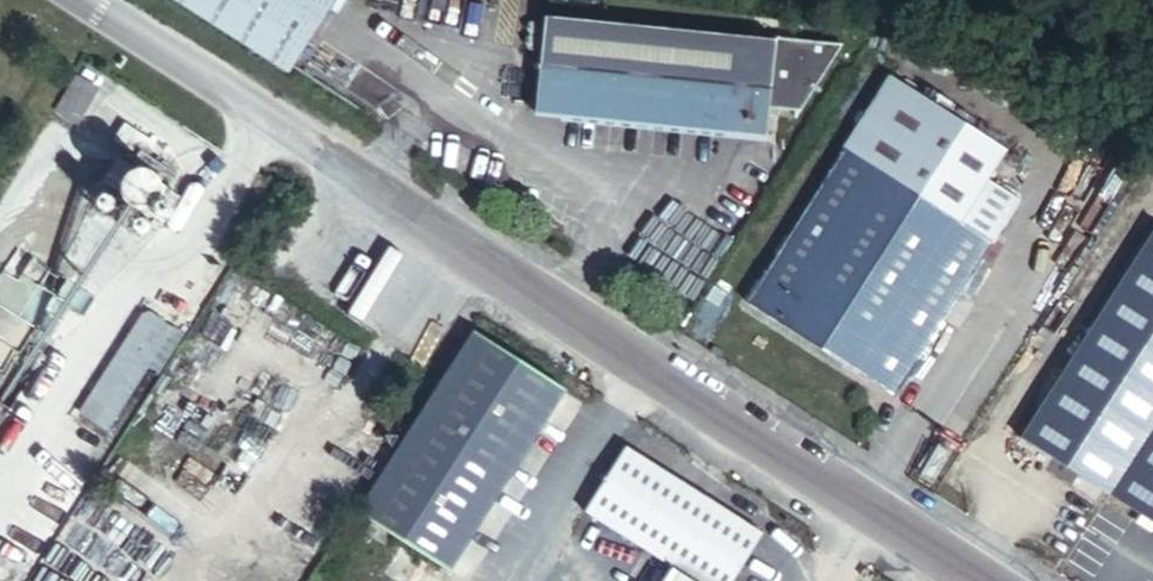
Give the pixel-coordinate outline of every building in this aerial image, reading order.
[(281,71),(325,0),(166,0),(281,71)] [(603,115),(660,23),(539,10),(530,107),(603,115)] [(737,18),(722,16),(721,30),(736,32),(737,18)] [(721,30),(660,23),(603,115),(767,131),(770,110),(770,103),(778,36),(736,32),(721,30)] [(778,35),(778,36),(770,103),(801,107),(843,42),(778,35)] [(1011,147),(889,67),(844,141),(966,220),(1011,147)] [(88,93),(67,80),(47,113),(67,125),(88,93)] [(770,103),(770,110),(797,113),(801,107),(770,103)] [(136,161),(146,145),(115,127),(106,143),(136,161)] [(966,220),(844,141),(746,298),(898,396),(998,241),(966,220)] [(129,172),(135,162),(124,156),(103,190),(121,201),(118,204),(134,213),(136,210),(157,222),(172,198),(149,184),(129,172)] [(149,184),(158,169),(138,157),(136,161),(135,162),(129,172),(149,184)] [(1032,443),(1152,256),(1152,225),(1016,432),(1032,443)] [(1032,443),(1086,476),(1152,371),(1152,256),(1032,443)] [(135,369),(148,378),(168,347),(134,325),(115,356),(113,356),(64,434),(86,446),(129,378),(135,369)] [(559,383),(469,325),(422,400),(353,507),(442,564),(508,461),(559,383)] [(144,385),(148,378),(135,369),(129,378),(144,385)] [(1086,476),(1135,508),(1152,480),(1152,371),(1086,476)] [(760,532),(622,444),(582,507),(670,563),(659,580),(728,580),(760,532)] [(1135,508),(1152,520),(1152,480),(1135,508)]
